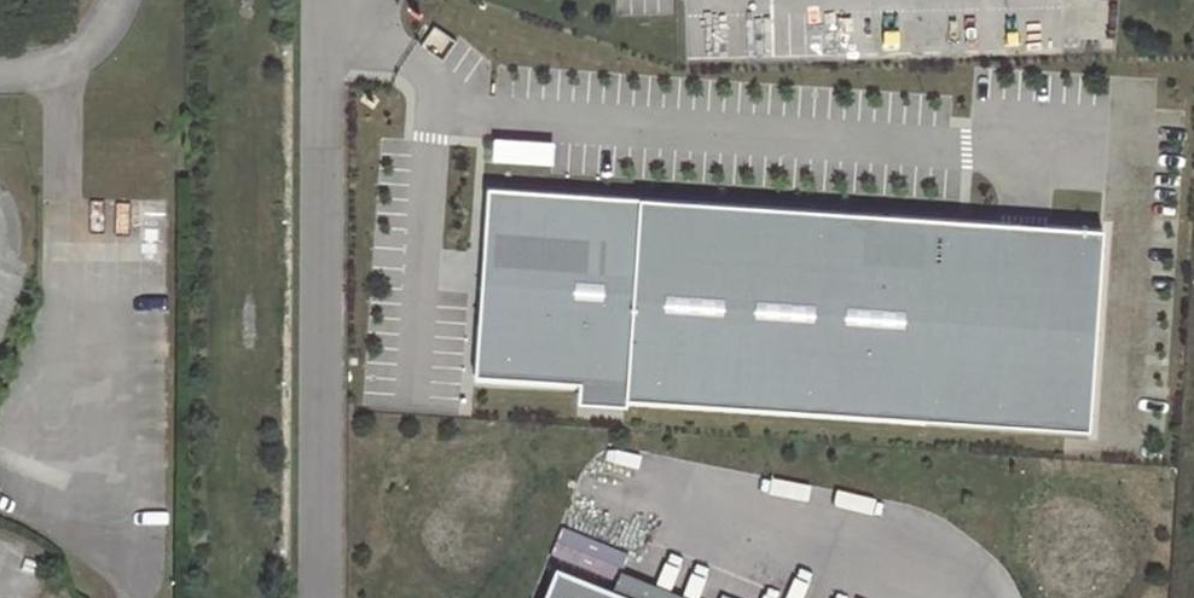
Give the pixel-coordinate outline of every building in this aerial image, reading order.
[(495,190),(480,390),(1095,436),(1110,235),(495,190)] [(559,571),(548,597),(627,597),(559,571)]
